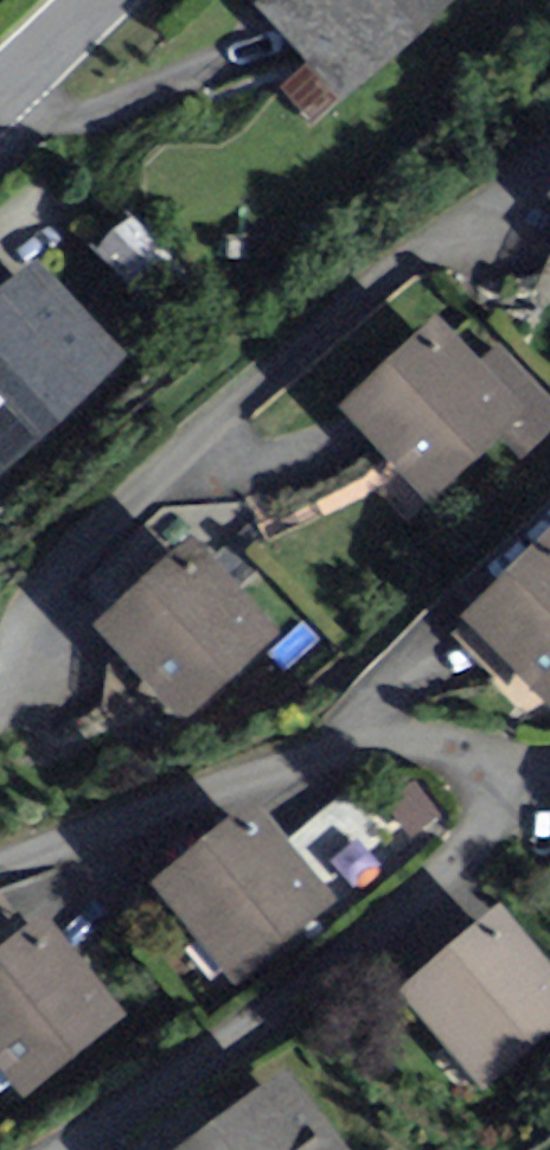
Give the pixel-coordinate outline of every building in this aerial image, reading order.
[(345,82),(437,0),(272,0),(345,82)] [(35,273),(0,304),(0,459),(112,360),(35,273)] [(494,347),(473,367),(432,324),(351,402),(435,488),(510,416),(526,433),(549,410),(549,404),(494,347)] [(472,610),(549,691),(549,535),(472,610)] [(269,631),(192,542),(104,618),(182,707),(269,631)] [(326,897),(249,807),(162,880),(238,971),(326,897)] [(497,919),(411,993),(483,1077),(549,1019),(549,981),(497,919)] [(43,922),(0,956),(0,1054),(25,1086),(116,1015),(43,922)] [(275,1068),(169,1149),(339,1149),(275,1068)]
